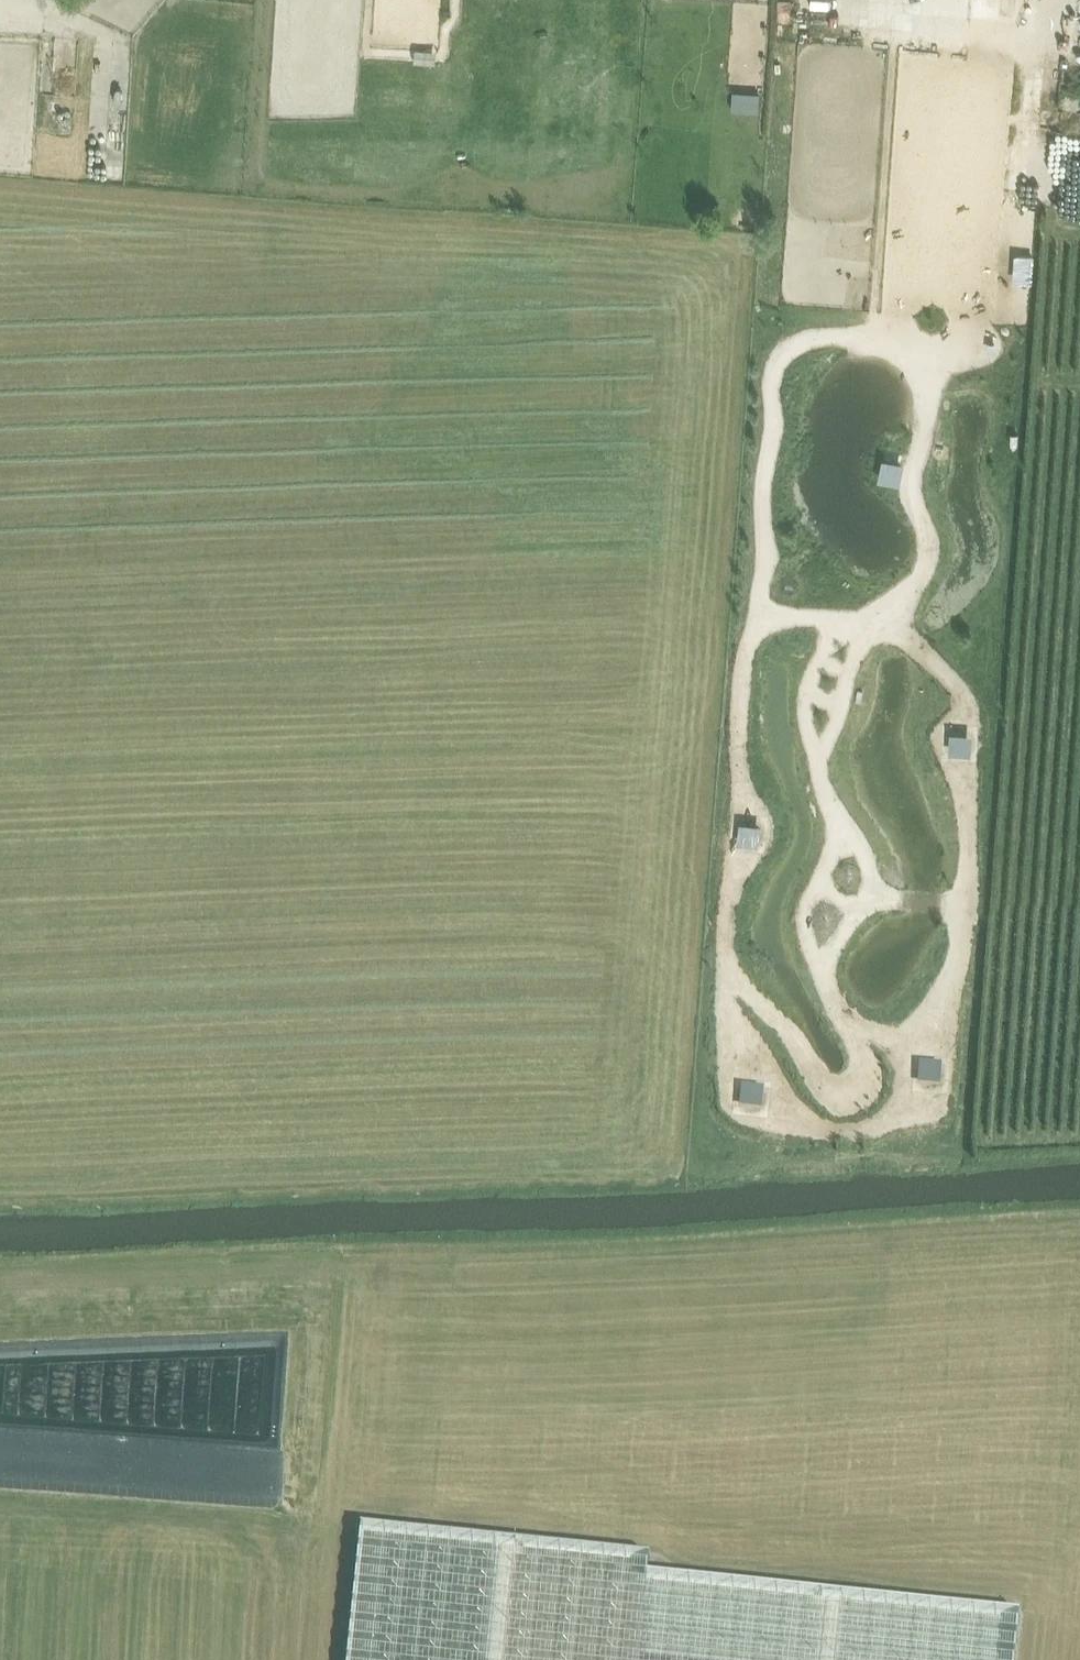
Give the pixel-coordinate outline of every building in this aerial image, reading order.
[(737,5),(736,42),(772,44),(774,6),(737,5)] [(918,10),(919,20),(944,17),(943,7),(918,10)] [(795,43),(828,45),(829,19),(796,18),(795,43)] [(938,76),(955,77),(955,51),(891,49),(890,72),(938,73),(938,76)] [(961,55),(960,83),(974,84),(975,82),(1004,83),(1005,60),(981,59),(981,56),(961,55)] [(1034,252),(1015,251),(1013,279),(1032,280),(1034,252)] [(902,456),(880,455),(879,478),(901,478),(902,456)] [(971,730),(949,729),(948,752),(970,753),(971,730)] [(758,823),(736,822),(735,845),(757,846),(758,823)] [(942,1062),(920,1062),(920,1084),(942,1085),(942,1062)] [(763,1086),(741,1086),(740,1108),(762,1109),(763,1086)] [(1020,1615),(821,1594),(648,1577),(650,1558),(495,1542),(363,1528),(349,1659),(1015,1659),(1020,1615)]
